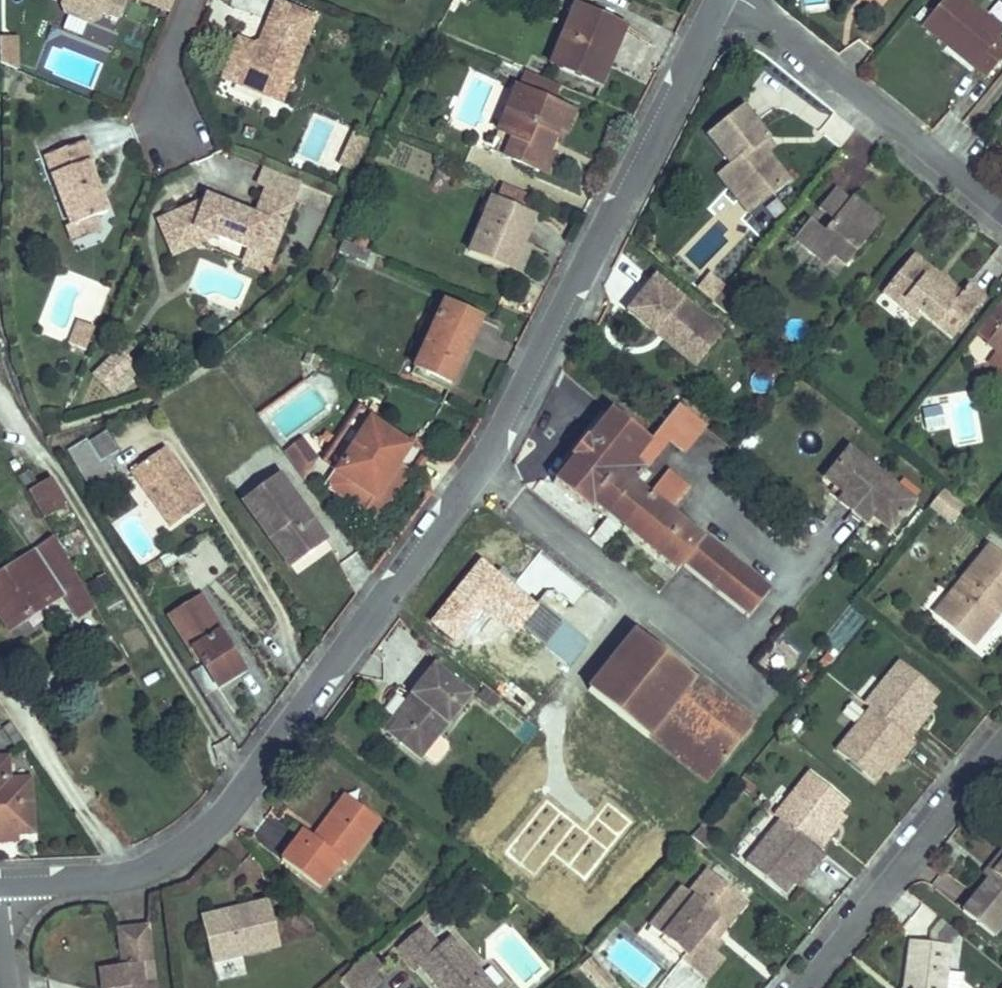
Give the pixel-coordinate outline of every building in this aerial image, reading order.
[(61,3),(65,14),(89,24),(100,19),(103,13),(118,20),(126,0),(62,0),(61,3)] [(175,0),(139,0),(170,13),(175,0)] [(278,0),(276,0),(260,40),(263,47),(254,50),(251,44),(238,39),(230,60),(249,68),(241,87),(281,103),(316,16),(278,0)] [(925,30),(955,55),(963,46),(982,62),(974,71),(990,83),(1001,69),(1001,46),(999,44),(1001,40),(1001,30),(965,0),(950,0),(925,30)] [(616,22),(575,5),(550,64),(601,85),(608,67),(604,65),(612,46),(607,44),(616,22)] [(625,26),(616,22),(607,44),(612,46),(604,65),(608,67),(625,26)] [(0,37),(0,63),(17,69),(16,37),(0,37)] [(260,40),(251,44),(254,50),(263,47),(260,40)] [(955,55),(952,59),(971,74),(974,71),(982,62),(963,46),(955,55)] [(249,68),(230,60),(222,79),(241,87),(249,68)] [(553,104),(560,87),(524,72),(517,89),(553,104)] [(503,134),(520,141),(513,160),(539,171),(546,155),(554,135),(557,128),(565,132),(573,112),(553,104),(517,89),(516,88),(498,132),(503,134)] [(741,107),(706,136),(729,165),(725,168),(755,205),(785,180),(756,144),(765,137),(741,107)] [(563,138),(565,132),(557,128),(554,135),(563,138)] [(353,134),(343,155),(357,161),(367,140),(353,134)] [(520,141),(503,134),(496,153),(513,160),(520,141)] [(72,226),(95,217),(107,213),(87,162),(93,160),(85,141),(45,156),(72,226)] [(357,161),(343,155),(339,164),(353,171),(357,161)] [(553,158),(546,155),(539,171),(546,174),(553,158)] [(266,188),(294,199),(300,183),(265,169),(258,185),(266,188)] [(531,198),(503,187),(497,202),(525,214),(531,198)] [(266,188),(255,217),(226,206),(224,211),(215,207),(217,202),(206,198),(205,201),(159,221),(173,254),(215,236),(270,258),(294,199),(266,188)] [(820,208),(834,220),(849,201),(835,189),(820,208)] [(882,221),(853,197),(849,201),(834,220),(825,232),(810,220),(795,239),(828,265),(835,256),(847,265),(882,221)] [(533,217),(491,200),(470,251),(507,266),(516,244),(521,246),(522,244),(533,217)] [(217,202),(215,207),(224,211),(226,206),(217,202)] [(95,217),(67,228),(72,242),(100,231),(95,217)] [(365,262),(370,251),(343,240),(339,252),(348,256),(350,250),(358,253),(356,259),(365,262)] [(521,246),(516,244),(507,266),(519,271),(529,247),(522,244),(521,246)] [(270,258),(249,250),(244,263),(265,272),(270,258)] [(358,253),(350,250),(348,256),(356,259),(358,253)] [(969,285),(962,293),(948,281),(944,286),(929,274),(932,269),(914,255),(891,284),(908,297),(899,308),(917,322),(922,316),(952,340),(985,298),(969,285)] [(840,274),(847,265),(835,256),(828,265),(840,274)] [(948,281),(932,269),(929,274),(944,286),(948,281)] [(333,276),(324,271),(317,283),(326,288),(333,276)] [(655,276),(627,311),(655,334),(659,330),(667,336),(668,344),(682,356),(692,343),(699,342),(709,350),(724,332),(655,276)] [(697,290),(712,302),(725,287),(713,277),(708,278),(697,290)] [(908,297),(891,284),(882,295),(899,308),(908,297)] [(746,304),(725,287),(712,302),(732,319),(746,304)] [(987,343),(1001,324),(1001,302),(976,334),(987,343)] [(480,320),(444,303),(416,362),(427,367),(425,372),(447,382),(461,352),(465,353),(480,320)] [(85,350),(94,328),(79,322),(70,344),(85,350)] [(987,343),(997,351),(1001,356),(1001,324),(987,343)] [(659,330),(655,334),(668,344),(667,336),(659,330)] [(695,367),(709,350),(699,342),(692,343),(682,356),(695,367)] [(108,390),(133,365),(119,350),(94,375),(108,390)] [(997,351),(987,363),(1001,375),(1001,356),(997,351)] [(321,357),(307,352),(303,363),(317,368),(321,357)] [(447,382),(451,384),(465,353),(461,352),(447,382)] [(416,362),(414,367),(425,372),(427,367),(416,362)] [(139,370),(133,365),(108,390),(113,395),(139,370)] [(650,441),(611,409),(588,438),(586,436),(570,457),(572,458),(553,482),(588,511),(592,506),(607,519),(613,511),(627,522),(621,529),(637,542),(641,537),(662,553),(658,559),(676,573),(682,565),(748,618),(770,590),(669,511),(688,487),(668,470),(649,495),(635,483),(669,440),(683,452),(704,425),(678,405),(650,441)] [(398,464),(409,447),(370,421),(374,416),(359,407),(322,464),(336,474),(327,487),(366,512),(398,464)] [(924,410),(927,429),(940,426),(937,408),(924,410)] [(118,450),(106,432),(88,442),(100,461),(105,457),(118,450)] [(284,452),(299,473),(318,458),(302,437),(284,452)] [(100,461),(88,442),(86,439),(67,451),(92,491),(117,476),(105,457),(100,461)] [(150,491),(154,497),(150,500),(170,527),(204,502),(165,448),(131,472),(146,494),(150,491)] [(881,476),(849,450),(826,479),(835,487),(845,494),(841,498),(839,501),(852,512),(881,476)] [(304,479),(318,458),(299,473),(304,479)] [(410,472),(398,464),(366,512),(363,517),(375,525),(410,472)] [(29,472),(19,478),(28,494),(40,487),(29,472)] [(913,501),(881,476),(852,512),(865,523),(868,519),(871,515),(880,523),(890,530),(913,501)] [(325,539),(279,477),(244,502),(290,565),(325,539)] [(40,487),(28,494),(43,520),(66,505),(51,480),(40,487)] [(845,494),(835,487),(832,491),(841,498),(845,494)] [(943,489),(930,505),(950,521),(963,505),(943,489)] [(627,522),(613,511),(607,519),(621,529),(627,522)] [(877,526),(880,523),(871,515),(868,519),(877,526)] [(806,546),(810,540),(803,534),(798,540),(806,546)] [(662,553),(641,537),(637,542),(658,559),(662,553)] [(55,539),(0,575),(0,616),(9,630),(64,594),(60,587),(76,576),(55,539)] [(1001,610),(1001,557),(989,547),(949,598),(956,604),(943,620),(974,645),(994,620),(990,616),(996,609),(1000,612),(1001,610)] [(94,606),(76,576),(60,587),(79,616),(94,606)] [(125,607),(120,598),(105,606),(109,615),(125,607)] [(936,614),(943,620),(956,604),(949,598),(936,614)] [(200,600),(174,617),(203,665),(191,673),(205,696),(233,678),(227,668),(238,661),(200,600)] [(990,616),(994,620),(1000,612),(996,609),(990,616)] [(647,737),(694,678),(635,632),(588,691),(647,737)] [(233,678),(244,671),(238,661),(227,668),(233,678)] [(900,661),(865,703),(871,708),(909,739),(920,725),(915,721),(929,703),(938,692),(900,661)] [(397,720),(387,733),(420,759),(423,755),(438,736),(471,694),(434,664),(411,693),(415,697),(406,708),(410,711),(403,719),(397,720)] [(731,709),(694,678),(647,737),(706,785),(725,762),(703,744),(731,709)] [(494,708),(501,698),(486,686),(477,697),(489,707),(490,706),(494,708)] [(411,693),(382,729),(387,733),(397,720),(403,719),(410,711),(406,708),(415,697),(411,693)] [(935,707),(929,703),(915,721),(920,725),(935,707)] [(909,739),(871,708),(836,750),(874,781),(883,770),(898,752),(903,757),(914,743),(909,739)] [(753,726),(731,709),(703,744),(725,762),(753,726)] [(438,736),(423,755),(432,762),(437,761),(447,749),(447,744),(438,736)] [(898,752),(883,770),(889,775),(903,757),(898,752)] [(0,759),(0,832),(17,831),(17,833),(33,832),(30,780),(9,781),(7,759),(0,759)] [(810,772),(775,815),(781,819),(819,850),(830,836),(825,832),(839,814),(848,803),(810,772)] [(347,819),(358,804),(345,795),(334,810),(347,819)] [(347,864),(380,820),(358,804),(347,819),(334,810),(320,829),(324,832),(318,840),(314,837),(304,830),(282,860),(320,888),(341,860),(347,864)] [(845,818),(839,814),(825,832),(830,836),(845,818)] [(819,850),(781,819),(746,862),(785,893),(794,882),(808,864),(814,868),(825,854),(819,850)] [(714,839),(699,828),(691,837),(706,849),(714,839)] [(314,837),(318,840),(324,832),(320,829),(314,837)] [(0,832),(0,843),(17,842),(17,833),(17,831),(0,832)] [(1001,862),(1001,848),(986,867),(993,873),(1001,862)] [(965,906),(997,934),(1001,928),(1001,862),(993,873),(965,906)] [(808,864),(794,882),(799,886),(814,868),(808,864)] [(707,870),(689,893),(678,907),(671,901),(651,927),(685,954),(680,960),(706,981),(724,958),(714,951),(722,942),(717,939),(712,935),(719,927),(723,931),(746,902),(707,870)] [(689,893),(682,888),(671,901),(678,907),(689,893)] [(212,962),(280,946),(269,901),(243,907),(245,913),(219,919),(218,914),(202,917),(212,962)] [(219,919),(245,913),(243,907),(218,914),(219,919)] [(147,924),(118,927),(122,964),(104,967),(106,987),(140,987),(137,962),(152,960),(147,924)] [(448,937),(438,946),(421,926),(396,948),(415,968),(420,964),(441,987),(494,987),(448,937)] [(717,939),(723,931),(719,927),(712,935),(717,939)] [(947,972),(950,945),(910,940),(904,987),(945,987),(947,972)] [(384,968),(371,953),(341,980),(348,987),(375,987),(383,981),(376,974),(384,968)] [(601,965),(592,956),(582,965),(590,974),(601,965)] [(152,960),(137,962),(140,987),(155,987),(152,960)] [(601,965),(590,974),(602,987),(607,987),(615,981),(601,965)] [(963,974),(947,972),(945,987),(961,987),(963,974)]
